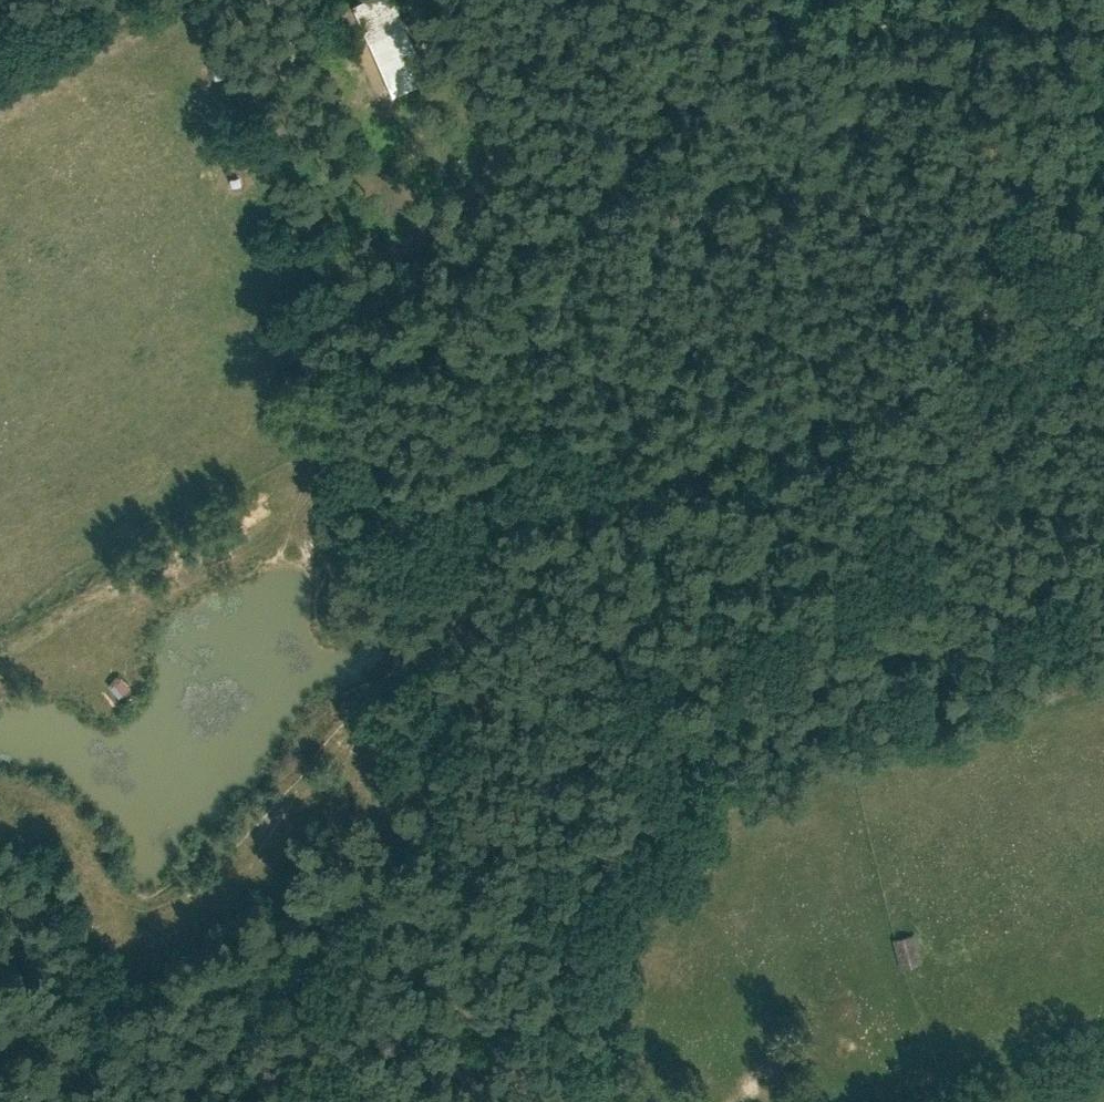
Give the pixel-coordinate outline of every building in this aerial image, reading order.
[(355,4),(393,95),(427,81),(393,0),(364,0),(355,4)] [(894,938),(900,966),(922,962),(917,934),(894,938)]
